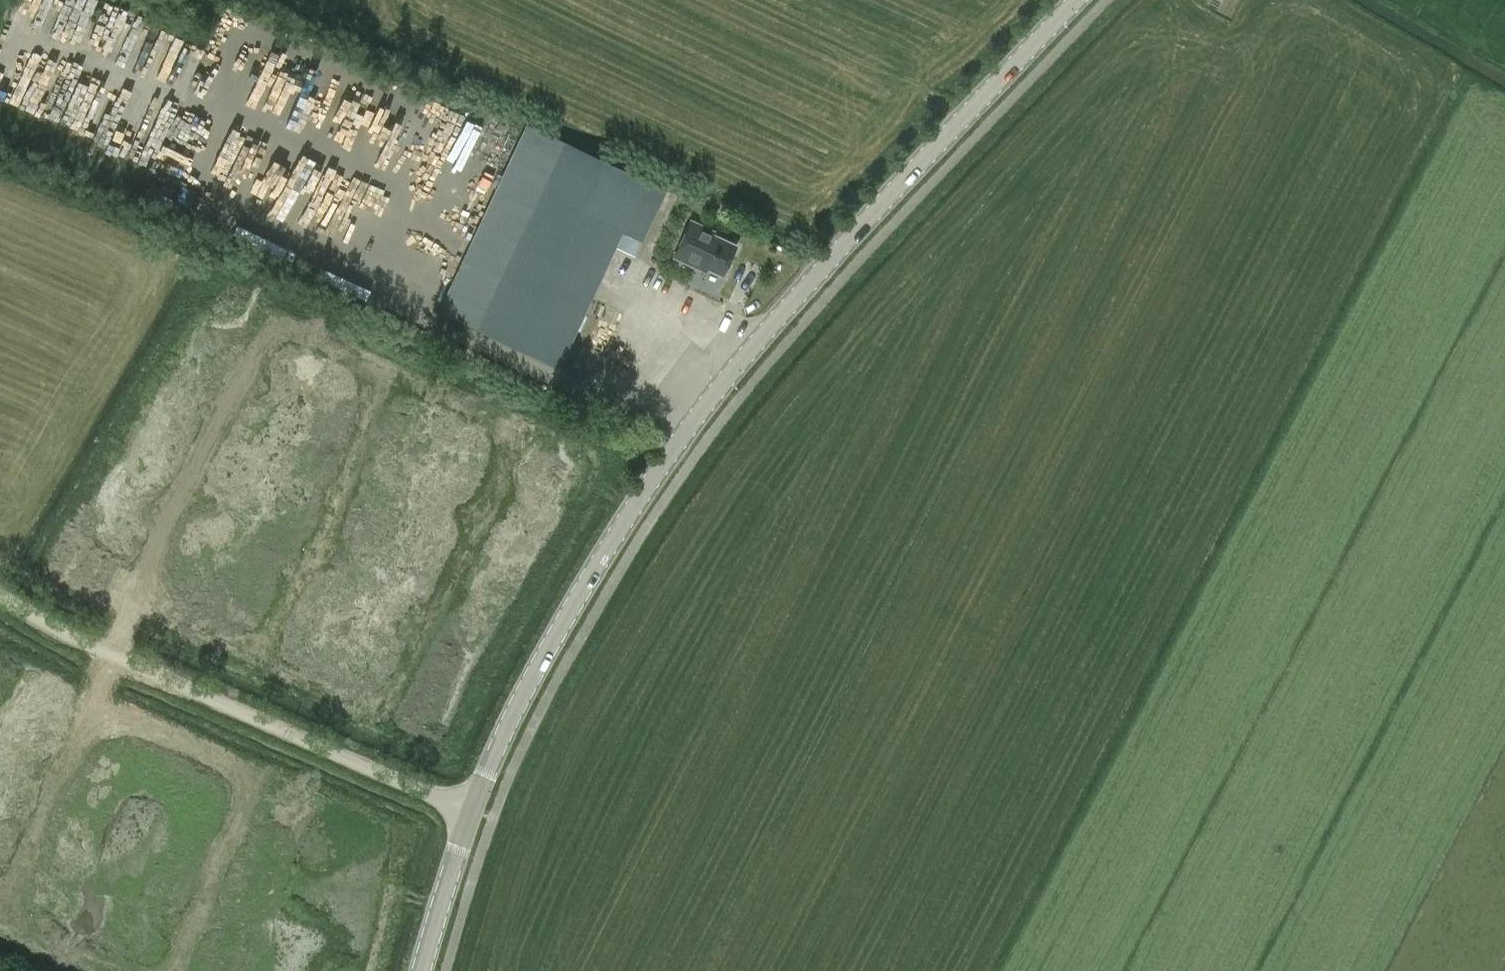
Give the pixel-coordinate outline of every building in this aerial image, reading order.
[(92,53),(107,0),(58,0),(53,18),(72,24),(66,45),(92,53)] [(437,310),(474,328),(559,367),(622,232),(642,242),(666,189),(525,123),(437,310)] [(272,201),(274,139),(226,137),(224,206),(259,207),(259,201),(272,201)] [(714,231),(691,221),(674,257),(697,268),(699,263),(723,274),(735,247),(711,236),(714,231)]
